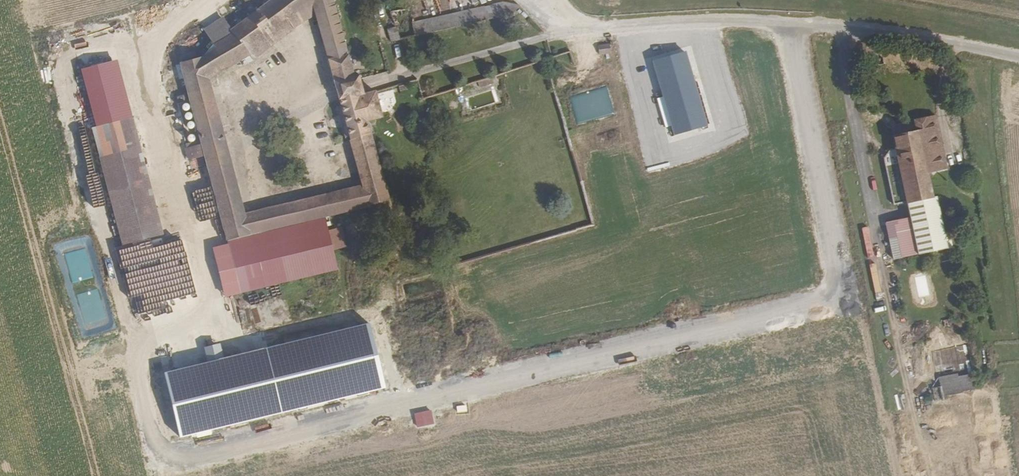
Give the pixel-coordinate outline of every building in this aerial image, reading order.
[(226,240),(250,235),(246,215),(210,80),(254,58),(315,16),(334,3),(332,0),(274,0),(201,58),(179,63),(226,240)] [(397,44),(511,10),(516,5),(497,1),(408,26),(404,14),(384,20),(397,44)] [(362,186),(246,215),(250,235),(320,219),(390,202),(367,122),(384,117),(376,90),(364,93),(359,74),(354,75),(334,3),(315,16),(362,186)] [(61,29),(62,36),(77,32),(76,26),(61,29)] [(598,50),(609,49),(608,41),(598,42),(598,50)] [(111,83),(121,81),(114,50),(79,57),(87,97),(113,92),(111,83)] [(654,58),(671,136),(706,128),(688,51),(654,58)] [(101,100),(91,101),(94,121),(104,119),(101,100)] [(940,247),(937,230),(940,229),(935,203),(929,172),(946,168),(936,116),(916,121),(918,129),(892,134),(895,145),(889,146),(883,155),(893,202),(906,199),(909,214),(885,219),(889,236),(896,234),(901,255),(940,247)] [(158,234),(129,118),(89,128),(118,244),(158,234)] [(201,155),(199,145),(190,147),(192,158),(201,155)] [(192,158),(190,147),(182,149),(185,159),(192,158)] [(327,249),(341,245),(335,225),(322,228),(320,219),(250,235),(226,240),(223,241),(223,244),(227,260),(276,250),(284,280),(332,268),(327,249)] [(93,240),(104,238),(101,223),(90,225),(93,240)] [(175,307),(164,255),(142,260),(138,243),(118,247),(132,316),(175,307)] [(236,293),(227,260),(223,244),(209,248),(222,296),(236,293)] [(284,280),(276,250),(227,260),(236,293),(284,280)] [(915,291),(929,288),(926,275),(912,278),(915,291)] [(937,371),(968,366),(965,346),(934,352),(937,371)] [(972,372),(938,376),(940,387),(932,388),(934,401),(944,400),(943,395),(975,391),(972,372)]
